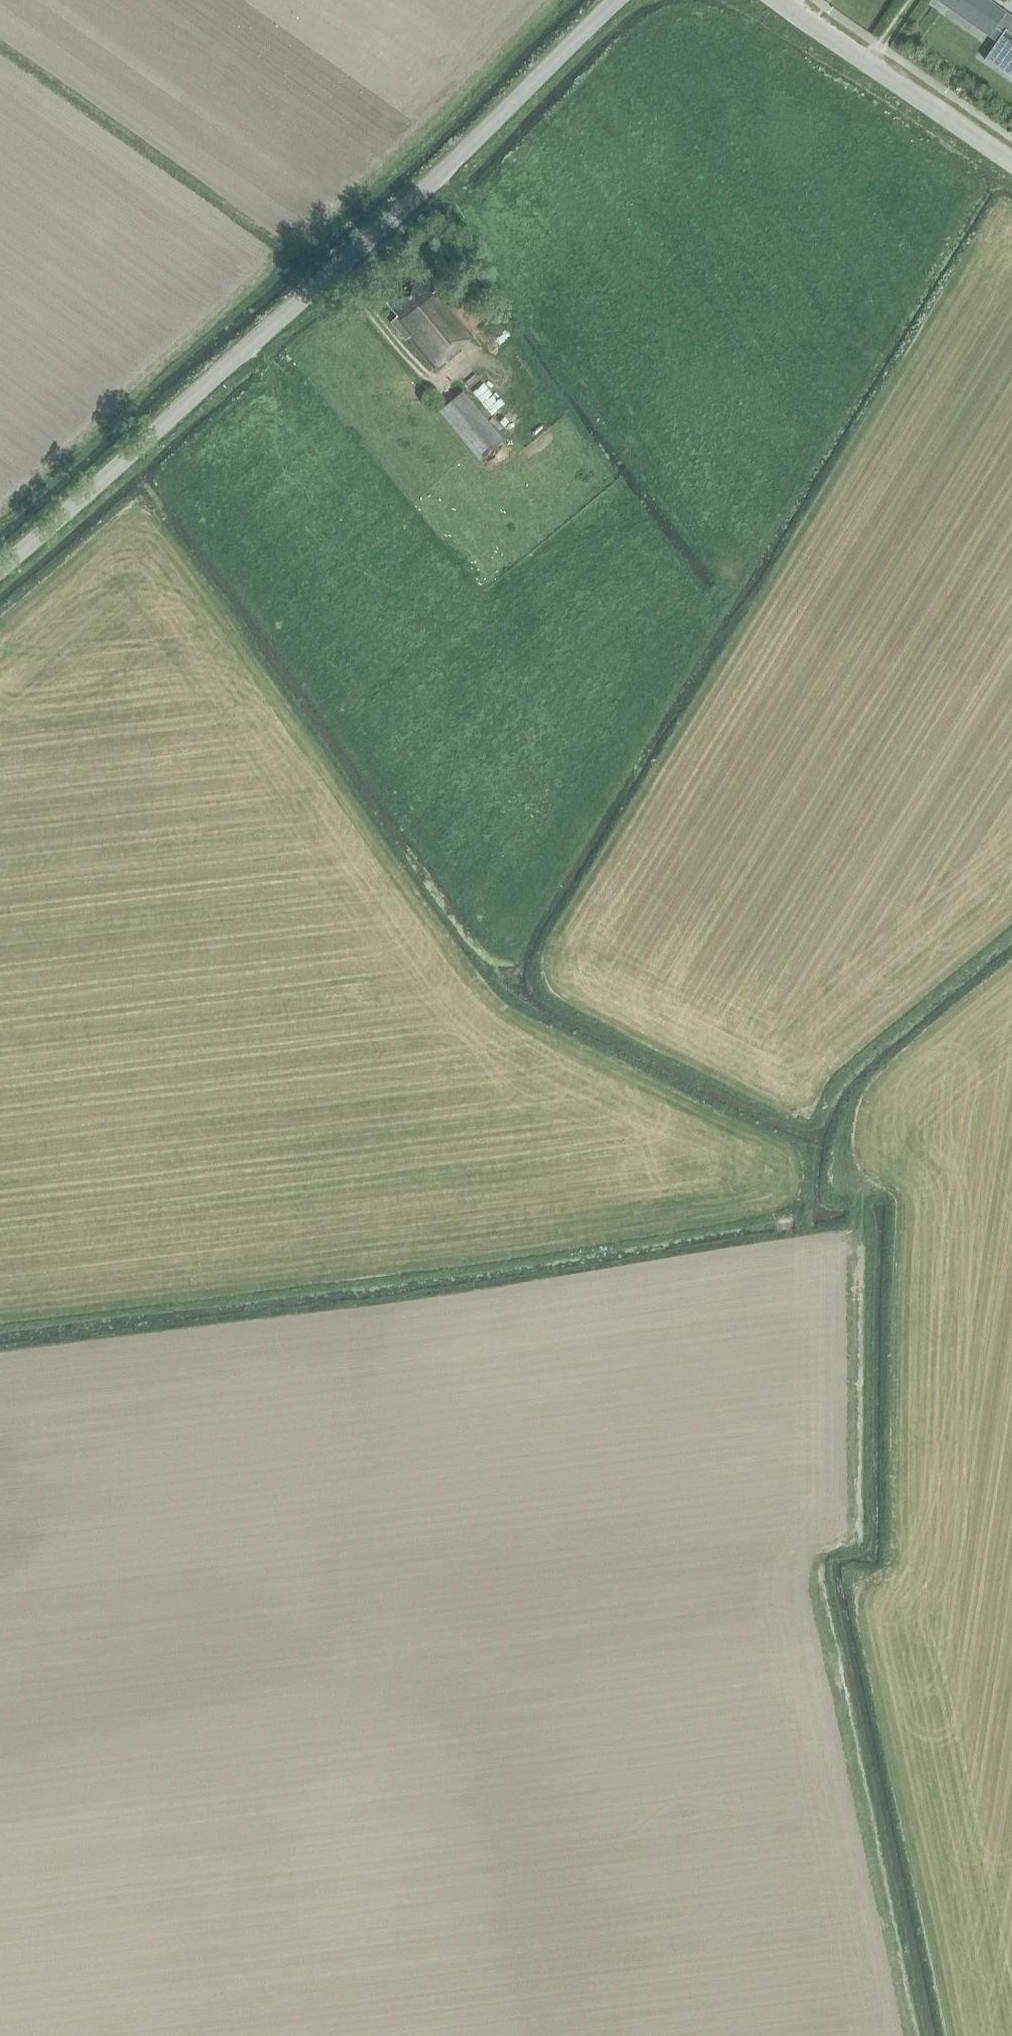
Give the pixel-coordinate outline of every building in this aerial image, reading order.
[(986,0),(938,0),(937,2),(997,45),(986,61),(1011,79),(1011,18),(986,0)] [(409,338),(434,369),(473,337),(469,332),(472,329),(485,345),(491,340),(478,324),(481,322),(460,295),(446,306),(435,292),(430,296),(416,278),(387,302),(398,316),(391,322),(406,340),(409,338)] [(439,412),(478,459),(502,440),(463,392),(439,412)]
